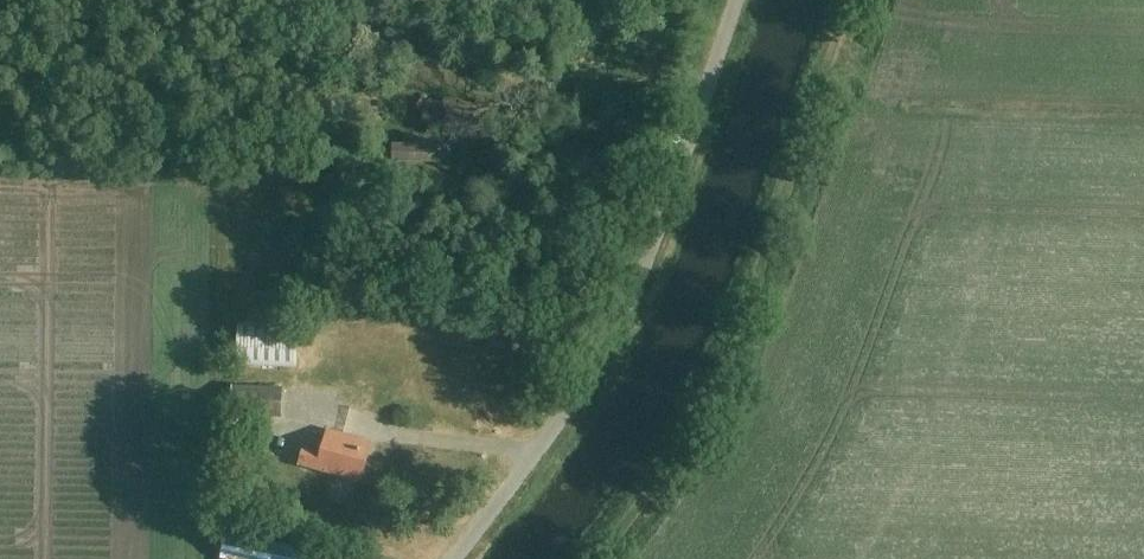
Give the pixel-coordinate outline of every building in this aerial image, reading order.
[(476,106),(444,98),(443,103),(427,99),(422,122),(437,126),(435,133),(457,138),(457,137),(488,144),(498,107),(477,102),(476,106)] [(436,162),(436,145),(393,145),(393,163),(436,162)] [(297,323),(237,321),(236,367),(296,369),(297,323)] [(245,376),(233,376),(232,417),(282,418),(283,388),(245,387),(245,376)] [(373,442),(330,430),(318,469),(361,482),(373,442)] [(274,546),(271,558),(305,558),(306,553),(274,546)]
